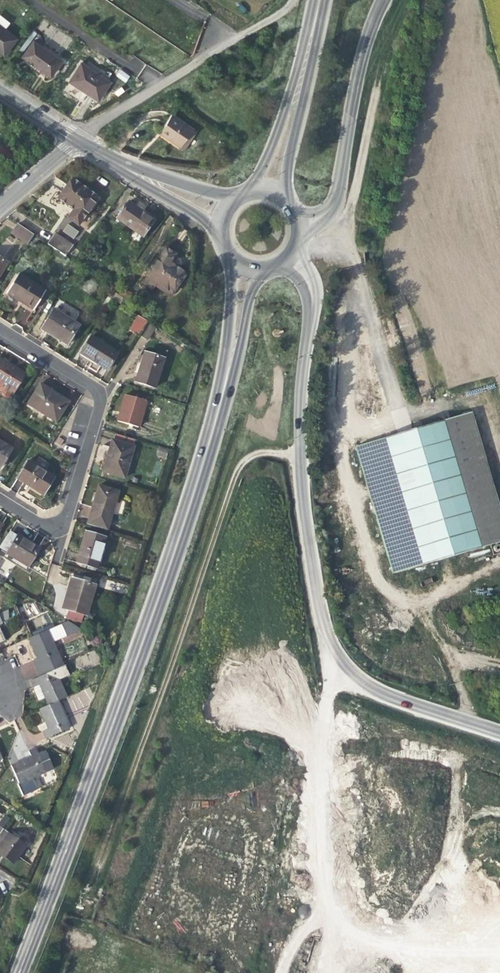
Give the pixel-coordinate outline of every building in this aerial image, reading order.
[(0,26),(0,52),(3,54),(16,38),(0,26)] [(61,60),(33,41),(23,56),(37,66),(51,76),(61,60)] [(85,91),(98,99),(110,82),(80,63),(69,81),(85,91)] [(120,70),(116,76),(125,82),(130,76),(120,70)] [(171,140),(181,147),(193,129),(172,115),(160,132),(171,140)] [(197,132),(193,129),(181,147),(185,149),(197,132)] [(97,198),(72,180),(65,188),(58,199),(69,206),(71,204),(75,207),(68,218),(78,225),(97,198)] [(142,213),(129,203),(117,219),(143,237),(154,221),(142,213)] [(62,230),(73,239),(79,232),(67,223),(62,230)] [(28,244),(34,235),(18,225),(12,233),(28,244)] [(48,245),(66,257),(73,246),(55,234),(48,245)] [(175,255),(165,248),(146,275),(172,293),(185,274),(176,268),(169,263),(175,255)] [(45,293),(18,276),(7,293),(21,302),(34,310),(45,293)] [(78,326),(54,311),(42,329),(53,336),(66,344),(78,326)] [(139,337),(148,322),(139,316),(130,331),(139,337)] [(148,324),(141,335),(148,340),(155,328),(148,324)] [(117,353),(92,338),(81,354),(95,363),(107,369),(117,353)] [(164,360),(147,355),(144,364),(141,364),(139,371),(136,382),(155,388),(164,360)] [(5,398),(9,397),(13,391),(13,392),(24,375),(9,366),(0,360),(0,395),(5,398)] [(55,421),(65,405),(52,398),(54,394),(51,392),(40,385),(28,404),(55,421)] [(67,402),(54,394),(52,398),(65,405),(67,402)] [(145,401),(125,395),(122,406),(118,421),(137,427),(145,401)] [(442,420),(480,548),(499,542),(499,509),(471,412),(442,420)] [(422,565),(480,548),(442,420),(385,437),(422,565)] [(114,433),(112,440),(132,446),(134,439),(114,433)] [(422,565),(385,437),(356,445),(393,573),(422,565)] [(132,446),(112,440),(108,455),(103,471),(123,477),(132,446)] [(0,444),(0,465),(10,449),(0,444)] [(53,477),(28,461),(17,479),(31,488),(42,495),(53,477)] [(93,504),(90,513),(109,519),(117,492),(98,487),(95,498),(97,499),(97,502),(96,504),(93,504)] [(106,530),(109,519),(90,513),(87,524),(106,530)] [(9,532),(0,546),(0,548),(7,553),(17,537),(9,532)] [(104,538),(85,532),(81,545),(76,561),(96,567),(104,538)] [(29,543),(18,536),(17,537),(7,553),(6,554),(27,567),(38,549),(29,543)] [(62,608),(69,610),(81,613),(86,615),(94,586),(71,579),(66,593),(62,608)] [(79,621),(81,613),(69,610),(67,617),(79,621)] [(46,630),(51,641),(79,628),(67,620),(46,630)] [(51,641),(46,630),(28,638),(35,654),(37,658),(32,661),(37,672),(61,661),(51,641)] [(39,676),(63,665),(61,661),(37,672),(39,676)] [(63,665),(39,676),(30,680),(33,687),(31,688),(34,695),(37,701),(44,698),(48,705),(57,701),(66,696),(58,679),(68,675),(63,665)] [(70,728),(57,701),(48,705),(38,709),(44,721),(48,729),(42,732),(46,739),(70,728)] [(53,768),(45,750),(37,754),(35,748),(28,751),(30,757),(25,759),(11,765),(19,783),(32,778),(53,768)] [(37,789),(32,778),(19,783),(18,784),(23,796),(37,789)] [(2,829),(0,832),(0,854),(2,856),(13,864),(25,846),(2,829)]
